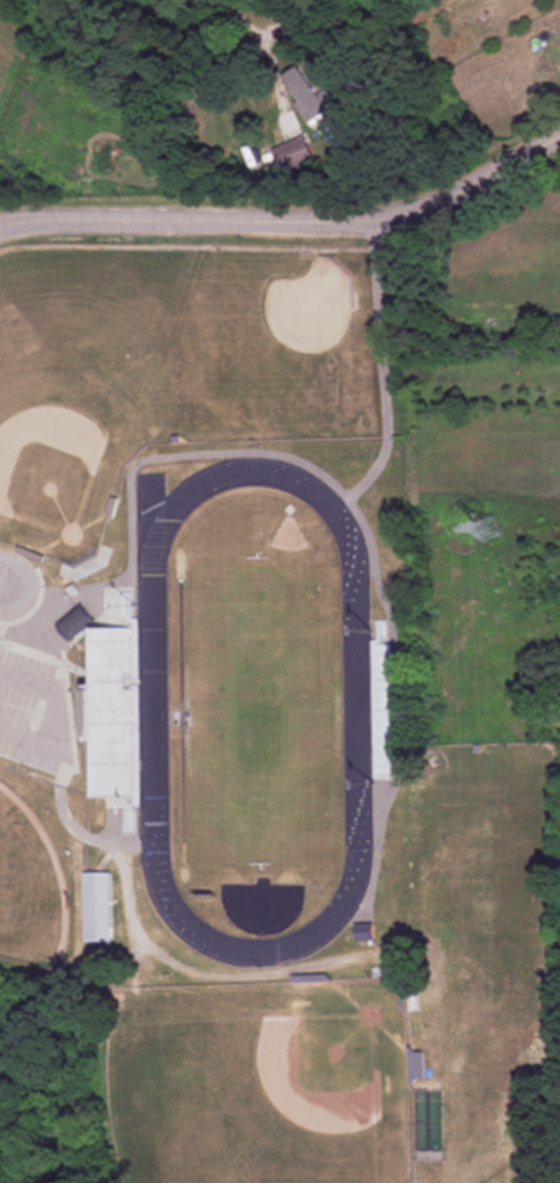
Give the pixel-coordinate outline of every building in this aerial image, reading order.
[(313,119),(339,100),(329,85),(317,94),(296,66),(281,76),(313,119)] [(271,150),(282,177),(315,162),(303,136),(271,150)] [(89,740),(95,740),(96,797),(137,796),(135,628),(94,629),(95,685),(88,686),(89,740)] [(84,943),(110,943),(110,873),(84,873),(84,943)] [(373,925),(354,925),(354,941),(373,941),(373,925)]
